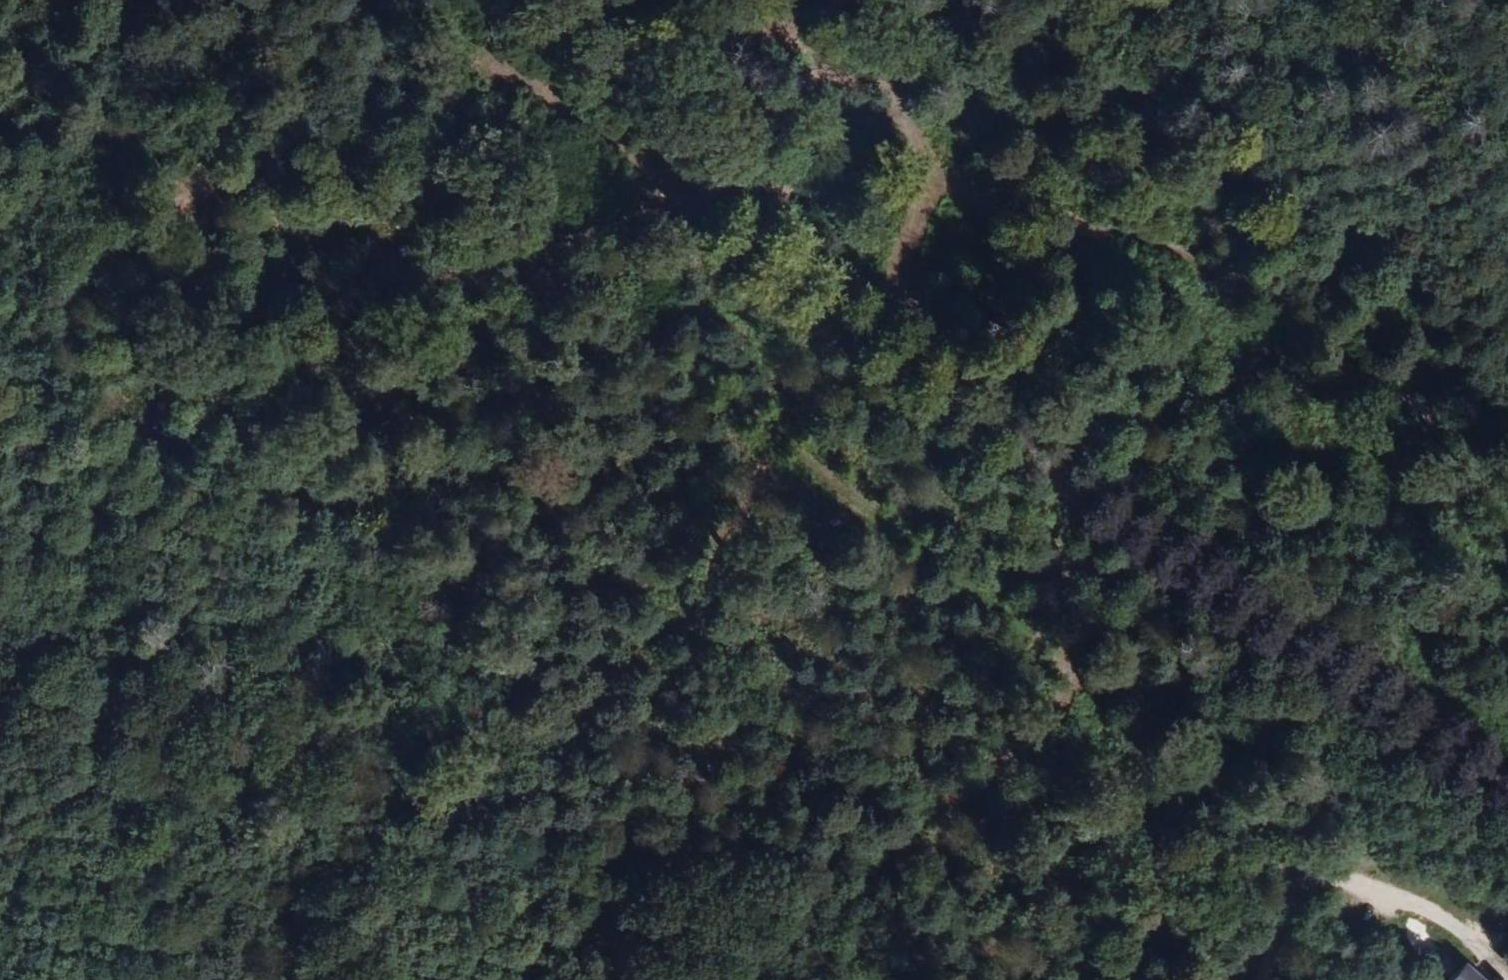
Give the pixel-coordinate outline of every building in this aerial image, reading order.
[(1456,965),(1444,979),(1475,979),(1456,965)]
